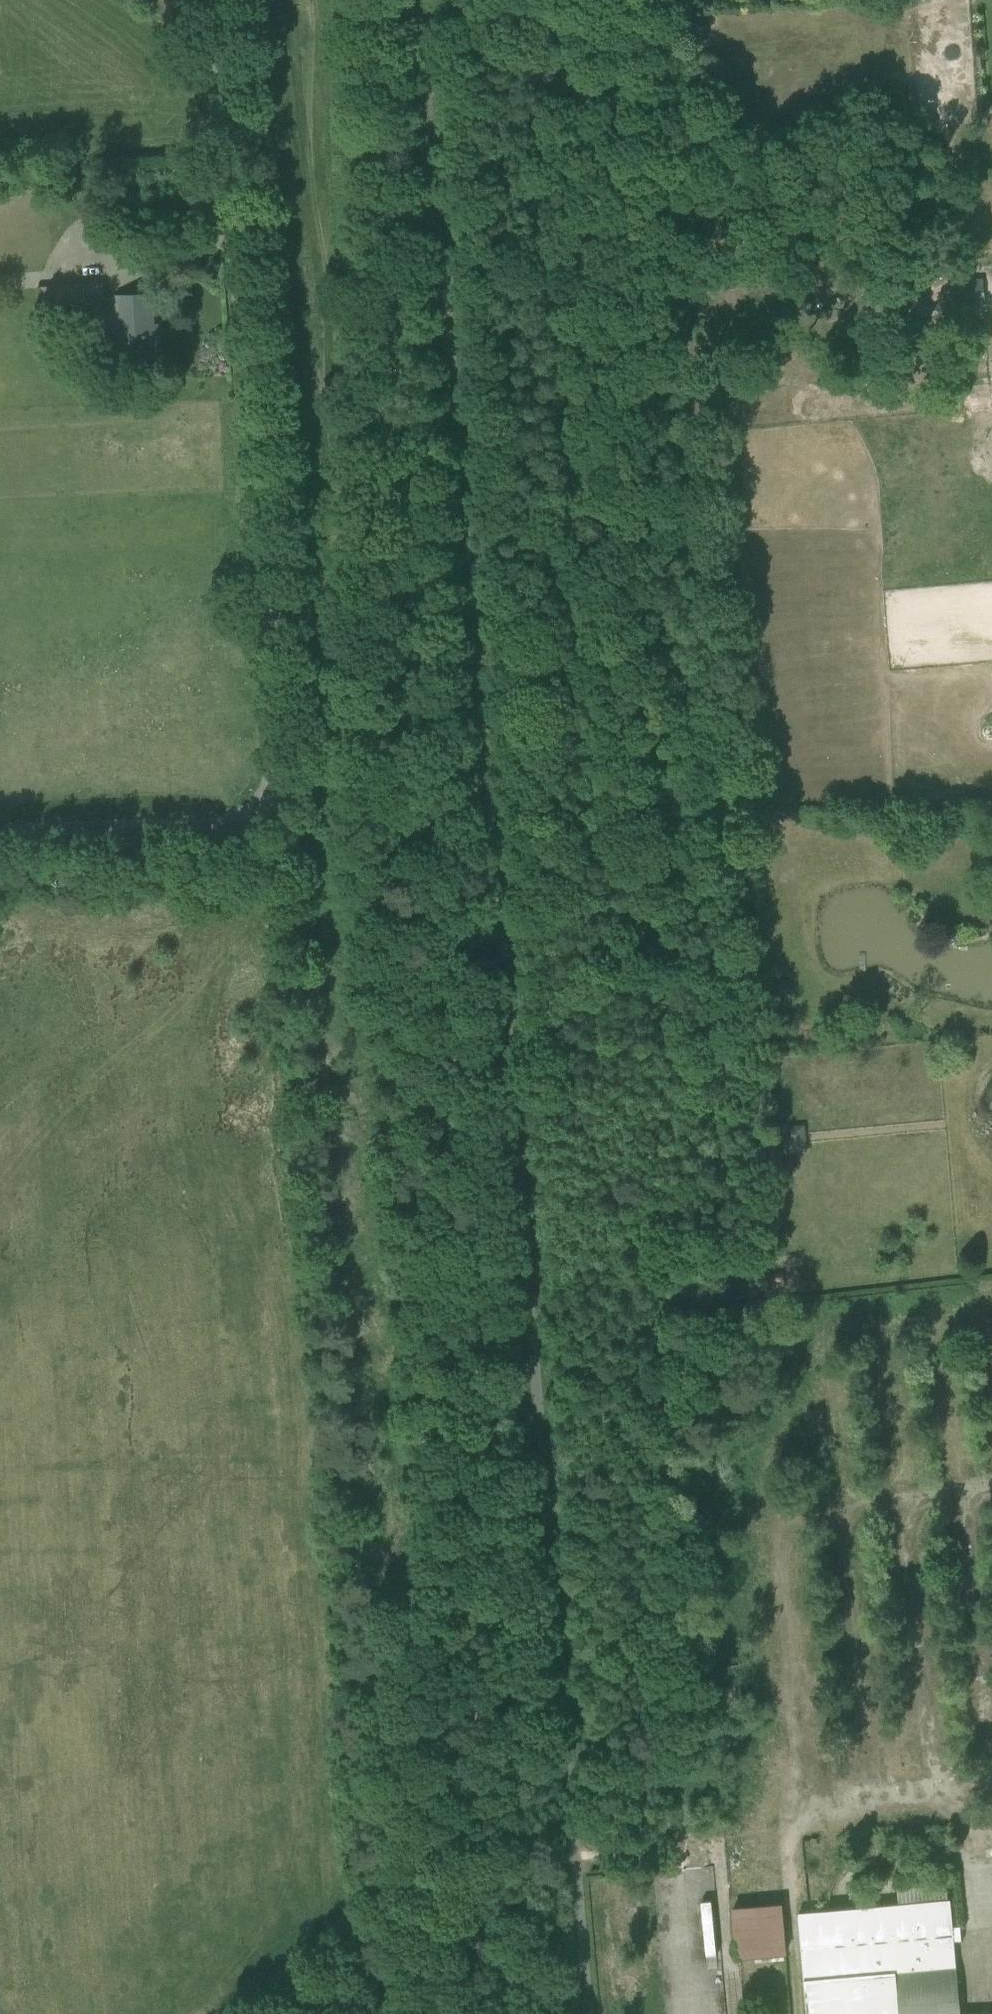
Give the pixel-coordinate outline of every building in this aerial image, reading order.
[(982,278),(958,280),(961,308),(984,306),(982,278)] [(102,283),(55,287),(57,307),(104,303),(102,283)] [(150,295),(130,296),(117,296),(121,360),(138,360),(158,358),(156,333),(151,334),(150,328),(152,327),(150,295)] [(805,1124),(782,1126),(784,1153),(807,1151),(805,1124)] [(808,1912),(798,1913),(807,2013),(959,2013),(949,1900),(808,1912)] [(786,1953),(782,1903),(730,1907),(735,1957),(786,1953)]
